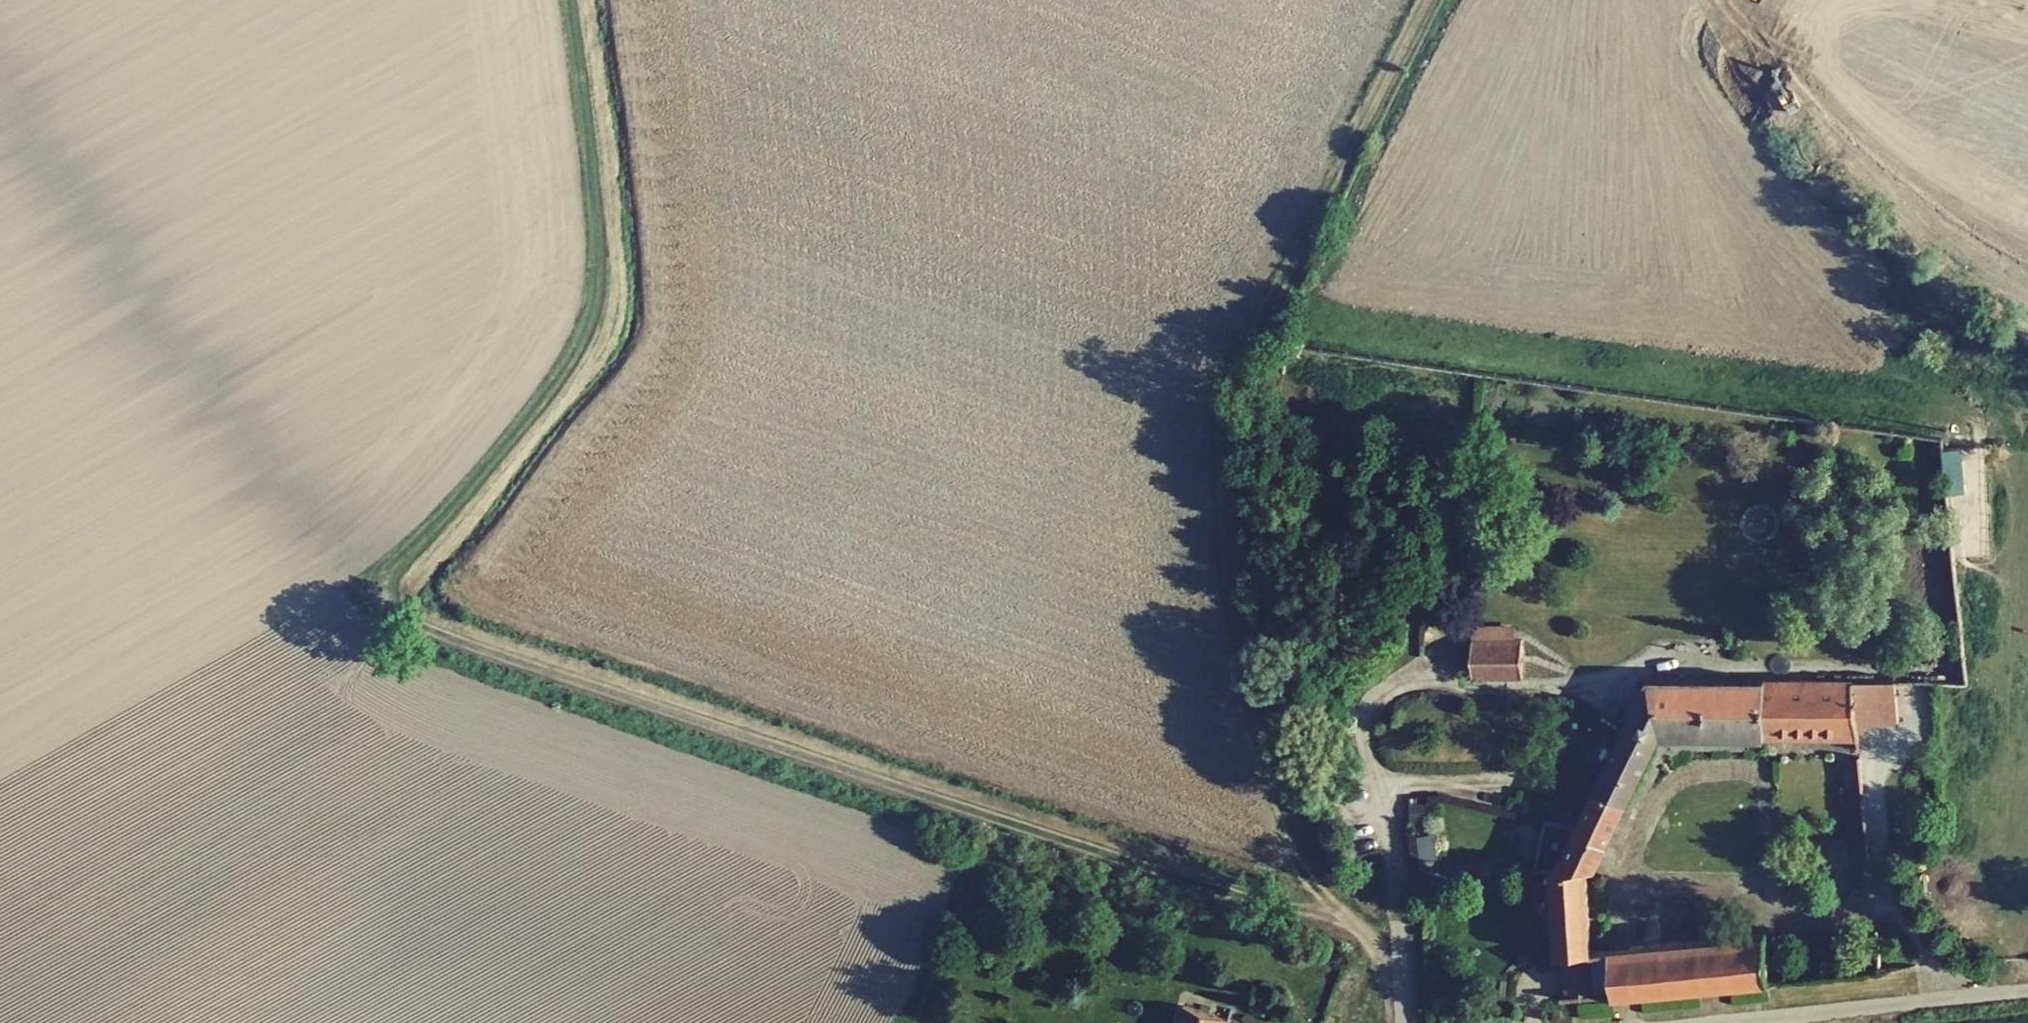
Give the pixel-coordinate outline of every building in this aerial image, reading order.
[(1946,488),(1961,486),(1957,459),(1942,461),(1946,488)] [(1471,618),(1471,653),(1521,652),(1522,617),(1471,618)] [(1940,641),(1942,662),(1961,661),(1959,640),(1940,641)] [(1650,679),(1579,833),(1616,843),(1661,735),(1770,737),(1768,681),(1650,679)] [(1768,681),(1770,737),(1856,739),(1855,725),(1896,726),(1897,683),(1768,681)] [(1408,845),(1429,846),(1430,802),(1410,801),(1408,845)] [(1547,824),(1544,871),(1563,866),(1579,833),(1547,824)] [(1579,833),(1563,866),(1595,868),(1605,868),(1616,843),(1579,833)] [(1563,866),(1565,950),(1569,950),(1596,949),(1595,868),(1563,866)] [(1617,948),(1620,992),(1646,990),(1650,999),(1655,990),(1663,990),(1670,998),(1675,989),(1682,989),(1688,996),(1694,986),(1728,984),(1734,993),(1740,983),(1750,983),(1756,991),(1762,981),(1770,980),(1766,935),(1701,941),(1635,947),(1617,948)] [(1598,968),(1598,949),(1596,949),(1569,950),(1569,969),(1598,968)] [(1170,1022),(1217,1022),(1222,1009),(1226,1011),(1233,991),(1186,975),(1170,1022)]
